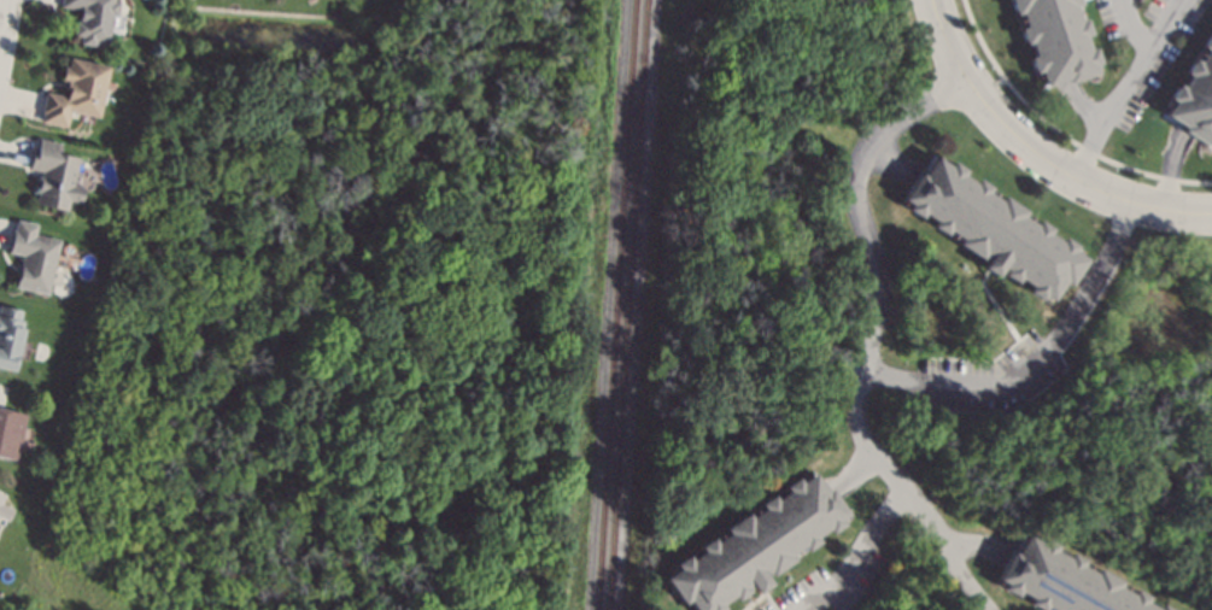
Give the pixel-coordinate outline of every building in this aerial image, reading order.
[(58,4),(58,0),(110,0),(110,4),(115,4),(113,16),(107,14),(104,43),(94,42),(93,42),(93,46),(88,45),(82,43),(77,43),(77,36),(70,36),(71,22),(74,22),(76,8),(57,6),(58,4)] [(1012,14),(1007,0),(1077,0),(1078,4),(1072,5),(1077,20),(1083,18),(1088,34),(1083,36),(1088,49),(1091,48),(1096,63),(1091,64),(1094,72),(1088,75),(1078,78),(1076,78),(1065,83),(1062,78),(1055,81),(1054,81),(1042,86),(1037,71),(1032,72),(1027,57),(1031,55),(1026,42),(1021,43),(1017,29),(1023,27),(1018,13),(1012,14)] [(1199,47),(1211,26),(1211,140),(1207,147),(1193,139),(1191,137),(1179,130),(1181,130),(1182,127),(1172,121),(1163,115),(1172,101),(1167,98),(1176,86),(1179,88),(1187,76),(1183,74),(1193,58),(1196,61),(1204,49),(1199,47)] [(107,66),(95,117),(88,116),(83,115),(78,113),(66,111),(63,127),(37,121),(39,115),(37,113),(42,94),(43,92),(62,95),(63,89),(60,89),(62,82),(58,81),(62,66),(65,68),(68,57),(107,66)] [(57,142),(55,153),(76,158),(70,186),(80,187),(77,203),(65,200),(64,210),(33,205),(39,172),(25,170),(25,168),(30,148),(34,148),(35,141),(36,137),(57,142)] [(945,165),(949,162),(964,170),(960,176),(971,183),(974,178),(988,188),(985,193),(997,201),(1000,197),(1023,212),(1020,216),(1034,224),(1036,221),(1049,229),(1046,235),(1056,241),(1060,236),(1075,246),(1071,251),(1084,259),(1066,286),(1061,283),(1049,301),(1041,297),(1038,301),(1024,292),(1027,286),(1015,278),(1013,283),(1000,275),(1003,270),(1000,268),(994,277),(979,268),(983,263),(954,245),(958,239),(944,230),(942,235),(929,227),(932,222),(920,213),(917,218),(903,210),(906,205),(898,200),(909,183),(917,172),(920,176),(924,171),(933,157),(945,165)] [(35,225),(33,235),(58,240),(46,294),(14,287),(22,256),(7,253),(7,250),(13,222),(14,221),(35,225)] [(11,370),(0,368),(0,307),(21,311),(19,319),(22,321),(11,370)] [(14,462),(0,458),(0,409),(2,410),(24,415),(14,462)] [(720,609),(718,609),(690,609),(683,599),(678,603),(661,579),(674,569),(672,565),(685,556),(687,559),(699,552),(696,547),(709,538),(712,541),(725,533),(722,530),(745,514),(746,516),(760,508),(757,505),(771,495),(773,499),(784,491),(781,487),(795,477),(797,482),(809,474),(815,480),(822,492),(826,489),(833,499),(845,516),(837,522),(839,524),(826,534),(824,530),(813,538),(816,542),(803,551),(801,547),(787,556),(790,559),(767,576),(765,571),(760,575),(766,583),(753,593),(746,585),(742,587),(744,592),(732,600),(730,597),(718,605),(720,609)] [(5,521),(0,518),(0,504),(11,509),(5,521)] [(1159,605),(1168,609),(1047,609),(1043,608),(1041,609),(1035,609),(1025,604),(1029,599),(1017,591),(1013,597),(1000,590),(1002,583),(995,580),(1002,567),(1011,553),(1013,555),(1017,547),(1025,534),(1038,542),(1042,538),(1055,546),(1053,551),(1065,558),(1068,553),(1082,561),(1078,565),(1093,574),(1095,568),(1119,581),(1116,586),(1129,594),(1132,588),(1146,597),(1143,602),(1157,609),(1159,605)]
